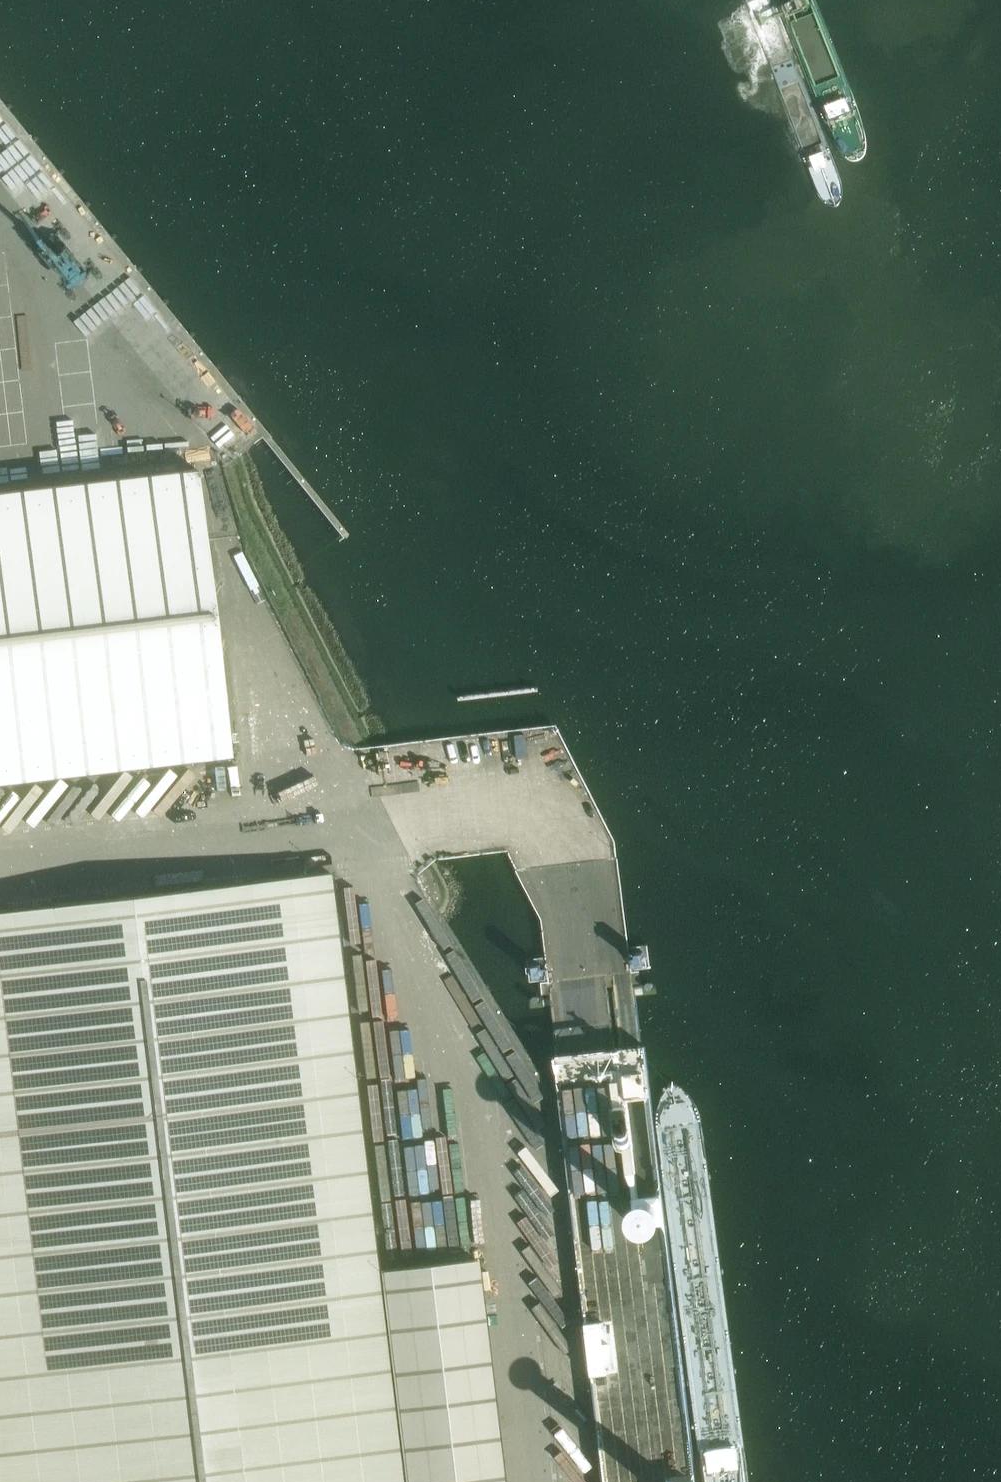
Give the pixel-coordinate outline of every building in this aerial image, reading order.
[(230,756),(197,470),(0,493),(0,783),(230,756)] [(0,912),(0,1481),(502,1481),(476,1259),(377,1271),(330,873),(0,912)] [(650,970),(648,947),(631,949),(631,956),(635,956),(635,962),(632,962),(633,971),(650,970)] [(527,961),(529,983),(546,981),(546,974),(542,975),(541,968),(544,968),(543,959),(527,961)] [(374,1227),(375,1236),(384,1235),(383,1226),(374,1227)]
